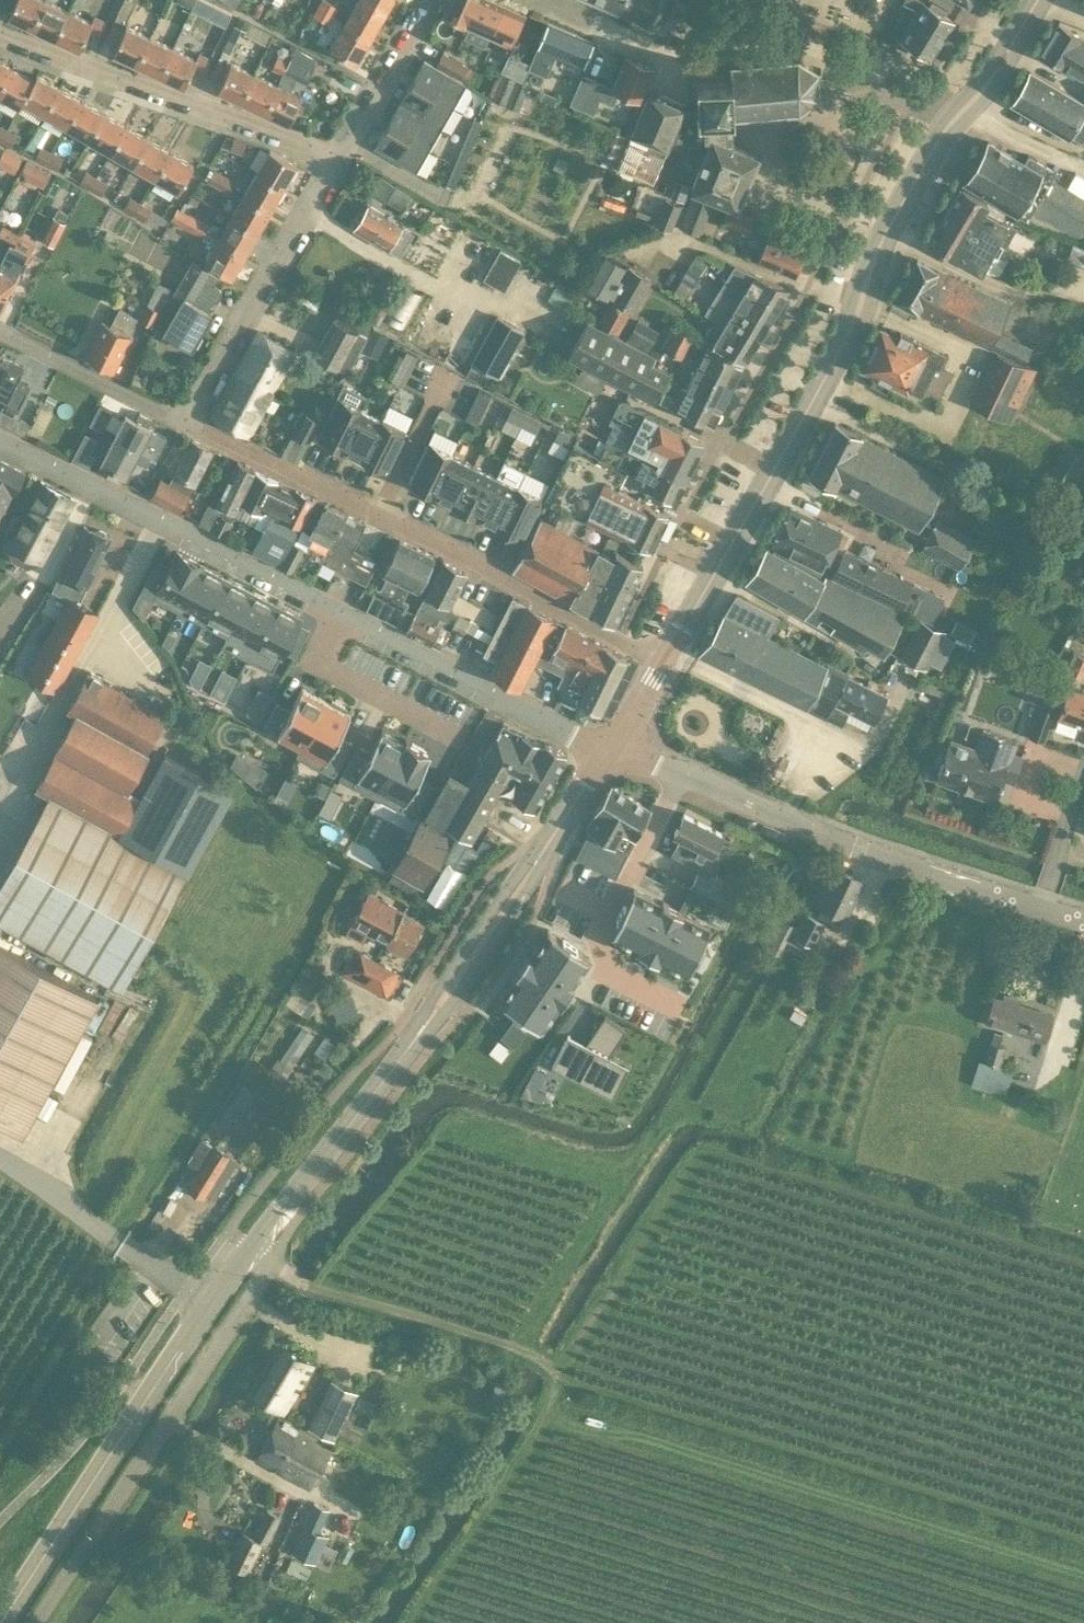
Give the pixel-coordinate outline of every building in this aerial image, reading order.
[(31,26),(44,0),(15,0),(8,15),(31,26)] [(68,10),(47,0),(44,0),(31,26),(54,37),(68,10)] [(191,7),(202,12),(208,0),(195,0),(191,7)] [(318,7),(333,15),(339,6),(328,0),(322,0),(318,7)] [(384,12),(364,0),(356,0),(344,21),(370,36),(384,12)] [(391,0),(364,0),(384,12),(391,0)] [(442,15),(488,36),(510,46),(524,16),(524,15),(502,5),(491,0),(448,0),(442,15)] [(617,10),(621,0),(593,0),(617,10)] [(617,10),(661,28),(673,0),(621,0),(617,10)] [(898,37),(900,39),(901,39),(929,57),(952,20),(943,15),(946,11),(932,2),(929,6),(921,1),(919,0),(903,0),(902,3),(916,10),(898,37)] [(333,15),(318,7),(314,14),(329,23),(333,15)] [(68,10),(54,37),(78,49),(88,27),(100,32),(105,22),(93,16),(91,21),(68,10)] [(227,39),(221,51),(229,55),(235,43),(241,31),(245,33),(245,34),(264,44),(270,33),(255,26),(238,17),(238,18),(233,27),(227,39)] [(370,36),(344,21),(329,47),(341,53),(356,62),(370,36)] [(583,64),(592,42),(548,23),(538,45),(583,64)] [(1058,23),(1040,53),(1081,78),(1082,77),(1083,78),(1083,39),(1058,23)] [(112,52),(136,64),(149,36),(125,25),(123,31),(111,25),(106,35),(118,40),(112,52)] [(885,40),(894,45),(898,37),(899,35),(890,30),(885,40)] [(159,75),(172,47),(149,36),(136,64),(159,75)] [(172,47),(159,75),(182,86),(193,64),(205,69),(209,59),(197,53),(195,59),(172,47)] [(329,47),(325,55),(336,61),(341,53),(329,47)] [(284,72),(278,84),(289,89),(295,78),(306,83),(315,62),(314,61),(293,52),(288,62),(284,72)] [(443,52),(435,66),(459,80),(467,65),(443,52)] [(693,189),(708,195),(737,207),(758,154),(732,144),(732,117),(798,111),(800,115),(803,113),(801,110),(818,97),(822,99),(823,96),(819,95),(819,91),(826,90),(826,76),(818,76),(818,73),(822,71),(821,68),(818,70),(799,59),(801,56),(799,54),(796,58),(729,64),(729,72),(695,73),(696,109),(698,109),(698,113),(682,113),(684,110),(649,95),(631,137),(667,151),(669,146),(709,144),(691,188),(693,189)] [(277,57),(272,67),(283,72),(284,72),(288,62),(277,57)] [(12,67),(0,60),(0,87),(12,67)] [(435,66),(424,60),(411,82),(453,107),(466,84),(459,80),(435,66)] [(583,75),(578,88),(600,97),(614,103),(619,92),(640,100),(643,92),(653,68),(635,60),(633,65),(624,61),(613,88),(583,75)] [(217,89),(241,100),(253,73),(230,62),(227,68),(216,62),(211,72),(223,77),(217,89)] [(23,101),(35,81),(34,80),(12,67),(0,87),(0,95),(20,106),(23,101)] [(1083,107),(1083,104),(1030,71),(1010,103),(1066,137),(1083,107)] [(278,84),(277,84),(253,73),(241,100),(265,111),(278,84)] [(504,104),(515,79),(502,73),(491,99),(504,104)] [(37,74),(34,80),(35,81),(23,101),(45,114),(60,88),(37,74)] [(528,84),(515,79),(504,104),(517,110),(528,84)] [(453,107),(411,82),(398,104),(441,128),(453,107)] [(278,84),(265,111),(288,122),(301,95),(289,89),(278,84)] [(478,112),(487,96),(472,87),(467,95),(462,93),(458,101),(478,112)] [(67,127),(82,101),(60,88),(45,114),(67,127)] [(578,88),(572,103),(593,112),(600,97),(578,88)] [(89,140),(104,113),(82,101),(67,127),(89,140)] [(441,128),(398,104),(386,125),(429,150),(441,128)] [(111,152),(126,126),(104,113),(89,140),(111,152)] [(466,135),(474,139),(481,122),(473,119),(466,135)] [(429,150),(386,125),(373,147),(416,172),(429,150)] [(133,165),(148,139),(126,126),(111,152),(133,165)] [(0,139),(0,140),(11,145),(17,133),(6,128),(0,139)] [(474,139),(466,135),(459,151),(467,155),(474,139)] [(242,151),(245,141),(233,137),(230,148),(242,151)] [(155,178),(170,151),(148,139),(133,165),(155,178)] [(963,182),(1015,213),(1027,220),(1071,236),(1073,232),(1079,235),(1080,233),(1083,227),(1083,196),(1067,186),(1052,178),(1056,171),(1045,164),(1028,154),(1028,155),(1024,162),(989,140),(963,182)] [(35,158),(46,163),(52,152),(41,146),(35,158)] [(256,172),(282,187),(296,164),(269,148),(256,172)] [(3,149),(0,155),(0,163),(14,171),(21,158),(3,149)] [(170,151),(155,178),(177,191),(192,164),(170,151)] [(467,155),(459,151),(452,168),(460,171),(467,155)] [(52,152),(46,163),(57,169),(63,157),(52,152)] [(49,173),(26,161),(19,173),(42,186),(49,173)] [(454,187),(460,171),(452,168),(445,184),(454,187)] [(90,188),(97,177),(86,170),(79,182),(90,188)] [(213,170),(208,179),(219,185),(224,176),(213,170)] [(256,172),(243,194),(270,209),(282,187),(256,172)] [(1075,172),(1067,186),(1083,196),(1083,177),(1075,172)] [(224,176),(219,185),(229,192),(235,182),(224,176)] [(107,183),(97,177),(90,188),(100,195),(107,183)] [(395,186),(386,200),(401,209),(410,195),(395,186)] [(1005,245),(1016,226),(1005,222),(1006,221),(982,207),(987,200),(959,188),(927,243),(929,244),(930,242),(955,257),(956,255),(979,268),(989,250),(996,253),(1001,244),(1005,245)] [(243,194),(230,216),(257,231),(270,209),(243,194)] [(692,195),(680,225),(697,232),(701,222),(706,224),(714,203),(692,195)] [(124,208),(134,214),(141,202),(130,196),(124,208)] [(672,229),(681,205),(666,199),(656,222),(672,229)] [(193,206),(184,201),(179,210),(176,208),(173,213),(185,219),(188,214),(193,206)] [(141,202),(134,214),(145,220),(151,209),(141,202)] [(367,205),(353,227),(387,248),(388,247),(394,236),(403,241),(409,231),(367,205)] [(747,232),(754,217),(728,206),(722,221),(747,232)] [(52,243),(67,213),(58,209),(43,239),(52,243)] [(173,213),(171,218),(182,224),(185,219),(173,213)] [(188,214),(185,219),(182,224),(193,230),(199,221),(188,214)] [(199,221),(193,230),(203,236),(206,232),(244,254),(257,231),(230,216),(222,231),(210,224),(209,226),(199,221)] [(18,233),(3,225),(0,230),(0,259),(10,240),(13,242),(18,233)] [(794,276),(804,251),(797,248),(799,242),(770,230),(757,260),(794,276)] [(118,237),(108,232),(103,242),(113,247),(118,237)] [(231,276),(244,254),(206,232),(203,236),(202,238),(214,245),(204,261),(231,276)] [(18,233),(13,242),(10,240),(0,259),(0,312),(20,273),(14,270),(24,249),(30,252),(35,242),(18,233)] [(1075,259),(1083,263),(1083,244),(1083,243),(1075,259)] [(521,261),(500,249),(483,278),(504,290),(521,261)] [(583,283),(610,299),(628,267),(601,251),(583,283)] [(684,274),(672,293),(682,299),(687,290),(689,291),(707,263),(696,256),(684,274)] [(1023,361),(1031,345),(995,329),(1009,300),(954,274),(953,278),(917,258),(894,297),(929,314),(928,316),(1023,361)] [(207,310),(213,300),(215,300),(216,299),(218,298),(219,297),(219,296),(220,294),(221,292),(221,291),(220,290),(220,289),(220,288),(219,286),(217,285),(216,284),(214,283),(218,276),(192,261),(163,310),(172,316),(163,332),(190,347),(210,312),(207,310)] [(743,308),(767,323),(788,289),(734,266),(704,312),(726,326),(727,325),(731,328),(743,308)] [(651,280),(628,267),(610,299),(633,312),(651,280)] [(558,280),(548,299),(564,307),(574,289),(558,280)] [(159,281),(147,303),(139,318),(151,324),(159,309),(162,310),(174,289),(159,281)] [(404,329),(423,293),(403,283),(384,319),(404,329)] [(299,298),(315,307),(321,297),(304,288),(299,298)] [(346,372),(372,322),(340,305),(314,356),(346,372)] [(127,333),(136,317),(119,308),(110,324),(102,320),(85,355),(113,369),(131,335),(127,333)] [(767,323),(743,308),(731,328),(727,325),(726,326),(724,330),(712,323),(703,337),(720,348),(719,348),(743,362),(758,337),(759,338),(765,337),(770,328),(768,323),(767,323)] [(662,325),(641,314),(628,337),(649,349),(662,325)] [(497,376),(521,329),(497,315),(465,372),(484,383),(490,372),(497,376)] [(566,355),(653,401),(669,371),(652,362),(655,356),(587,319),(566,355)] [(678,344),(683,352),(692,335),(672,324),(666,337),(678,344)] [(373,328),(366,342),(380,349),(388,335),(373,328)] [(890,383),(906,391),(907,389),(919,395),(934,366),(937,367),(943,354),(928,346),(929,346),(899,331),(897,336),(880,328),(860,368),(863,369),(862,371),(872,376),(869,382),(886,391),(890,383)] [(258,330),(235,373),(272,392),(295,351),(258,330)] [(661,346),(681,356),(683,352),(678,344),(666,337),(661,346)] [(698,365),(733,382),(743,363),(708,345),(698,365)] [(674,369),(681,356),(661,346),(656,356),(659,357),(658,360),(674,369)] [(399,365),(410,370),(418,356),(406,350),(399,365)] [(1033,369),(995,352),(980,387),(1018,404),(1033,369)] [(3,354),(0,359),(0,399),(5,402),(1,409),(14,415),(26,391),(15,386),(25,365),(3,354)] [(403,385),(410,370),(399,365),(392,379),(403,385)] [(597,394),(606,378),(582,365),(573,381),(597,394)] [(685,391),(720,408),(733,382),(698,365),(686,389),(685,391)] [(272,392),(235,373),(210,417),(247,438),(272,392)] [(517,381),(502,373),(494,387),(509,395),(517,381)] [(337,396),(317,437),(341,449),(341,448),(361,408),(360,407),(366,395),(343,384),(337,396)] [(175,396),(169,385),(161,390),(167,400),(175,396)] [(711,427),(720,408),(685,391),(686,389),(681,386),(674,400),(670,398),(671,395),(664,391),(659,401),(711,427)] [(480,389),(472,404),(484,409),(491,394),(480,389)] [(48,395),(45,402),(53,406),(57,399),(48,395)] [(657,466),(685,479),(704,441),(620,400),(609,421),(614,424),(607,438),(641,456),(643,451),(660,459),(657,466)] [(477,424),(484,409),(472,404),(465,418),(477,424)] [(100,405),(95,414),(106,421),(111,411),(100,405)] [(362,458),(361,459),(386,471),(392,459),(404,433),(405,433),(406,430),(412,417),(389,405),(383,418),(382,418),(382,419),(362,458)] [(522,425),(528,414),(512,406),(507,417),(522,425)] [(361,408),(341,448),(362,458),(382,419),(361,408)] [(113,437),(149,456),(149,455),(154,458),(165,436),(149,428),(150,427),(147,425),(151,418),(139,411),(135,419),(125,414),(113,437)] [(305,411),(293,434),(308,442),(320,420),(305,411)] [(542,421),(528,414),(522,425),(536,432),(542,421)] [(30,423),(19,418),(13,429),(24,434),(30,423)] [(916,528),(943,478),(834,421),(809,470),(805,471),(800,480),(803,483),(817,491),(823,479),(916,528)] [(575,437),(559,429),(554,438),(570,447),(575,437)] [(414,470),(408,482),(432,494),(433,493),(452,454),(453,453),(459,441),(434,430),(429,441),(427,444),(427,445),(414,470)] [(76,448),(70,459),(87,467),(92,455),(88,453),(95,439),(83,433),(76,448)] [(144,465),(149,456),(113,437),(101,461),(111,466),(107,474),(120,480),(124,472),(126,473),(133,459),(144,465)] [(195,483),(213,447),(193,437),(170,482),(162,478),(152,496),(181,511),(190,493),(189,492),(194,483),(195,483)] [(674,502),(685,479),(657,466),(660,459),(643,451),(641,456),(607,438),(600,453),(628,467),(650,478),(646,488),(674,502)] [(618,488),(628,467),(600,453),(599,455),(573,443),(567,455),(554,481),(559,484),(551,500),(650,550),(651,548),(656,548),(660,540),(657,535),(668,513),(618,488)] [(452,454),(433,493),(453,504),(473,464),(452,454)] [(26,471),(0,456),(0,515),(5,505),(7,505),(14,492),(15,493),(26,471)] [(237,461),(216,506),(223,510),(220,517),(230,521),(235,511),(236,508),(255,470),(237,461)] [(453,504),(477,516),(497,476),(473,464),(453,504)] [(497,476),(477,516),(486,520),(497,525),(498,526),(518,486),(517,486),(523,473),(504,464),(498,476),(497,476)] [(255,470),(236,508),(241,510),(243,505),(262,514),(265,508),(272,512),(286,485),(255,470)] [(498,526),(498,527),(522,538),(542,497),(549,484),(525,473),(519,486),(518,486),(498,526)] [(41,559),(75,497),(42,479),(8,541),(11,543),(8,548),(10,555),(28,565),(35,563),(38,558),(41,559)] [(279,565),(291,542),(299,525),(301,526),(314,499),(286,485),(272,512),(252,551),(279,565)] [(318,537),(309,554),(313,556),(321,561),(345,514),(325,504),(311,533),(318,537)] [(773,551),(790,559),(793,553),(824,567),(841,530),(790,506),(773,543),(776,545),(773,551)] [(364,523),(345,514),(321,561),(365,583),(376,561),(351,548),(364,523)] [(224,533),(230,521),(220,516),(214,529),(224,533)] [(614,557),(541,518),(512,569),(613,624),(626,600),(599,586),(614,557)] [(935,520),(920,549),(956,568),(971,538),(935,520)] [(86,525),(54,588),(71,596),(79,601),(86,586),(87,587),(111,538),(86,525)] [(402,600),(409,586),(417,590),(433,556),(400,540),(383,573),(387,575),(380,589),(376,587),(365,610),(396,626),(408,603),(402,600)] [(304,548),(291,542),(279,565),(292,572),(304,548)] [(789,560),(790,559),(773,551),(766,548),(747,581),(859,646),(864,643),(865,642),(882,652),(905,613),(825,576),(823,580),(789,560)] [(153,566),(140,591),(153,597),(153,598),(178,611),(202,566),(203,566),(203,565),(203,564),(177,551),(166,573),(153,566)] [(617,551),(614,557),(599,586),(626,600),(644,565),(617,551)] [(844,551),(832,577),(900,609),(901,607),(914,614),(930,621),(941,597),(925,589),(844,551)] [(425,594),(418,608),(439,619),(445,622),(453,608),(450,606),(467,574),(443,561),(426,594),(425,594)] [(202,566),(178,611),(203,624),(226,579),(203,566),(202,566)] [(226,579),(203,624),(226,636),(227,636),(251,591),(226,579)] [(226,636),(222,645),(222,646),(247,658),(275,604),(251,591),(227,636),(226,636)] [(824,716),(846,675),(848,672),(826,662),(824,665),(766,636),(776,614),(736,594),(698,653),(824,716)] [(28,673),(56,689),(99,612),(79,601),(71,596),(28,673)] [(489,674),(519,690),(536,657),(554,623),(555,620),(512,597),(502,615),(492,634),(489,641),(482,654),(495,661),(489,674)] [(275,604),(247,658),(272,672),(301,617),(275,604)] [(439,619),(418,608),(406,631),(438,648),(441,642),(447,631),(439,627),(435,625),(439,619)] [(919,619),(900,656),(921,667),(939,630),(919,619)] [(470,622),(466,630),(489,641),(492,634),(470,622)] [(955,622),(950,632),(968,641),(973,631),(955,622)] [(562,675),(565,670),(564,669),(573,654),(581,659),(591,638),(564,624),(563,628),(554,623),(536,657),(546,662),(544,665),(562,675)] [(170,634),(164,646),(172,650),(178,638),(170,634)] [(562,675),(556,685),(565,689),(563,693),(564,694),(562,697),(574,704),(576,700),(598,712),(626,656),(591,638),(581,659),(573,654),(564,669),(565,670),(562,675)] [(1070,673),(1081,677),(1083,668),(1083,657),(1076,654),(1070,673)] [(123,988),(233,789),(166,751),(142,796),(129,789),(133,781),(143,786),(159,757),(145,750),(166,712),(90,669),(89,669),(68,707),(77,712),(56,748),(57,749),(37,785),(50,792),(0,881),(0,918),(123,988)] [(1050,681),(1060,684),(1055,700),(1057,701),(1061,703),(1057,716),(1059,716),(1056,724),(1059,730),(1067,733),(1073,730),(1076,722),(1083,725),(1083,693),(1070,688),(1074,675),(1054,669),(1050,681)] [(194,670),(190,678),(192,684),(194,685),(200,688),(206,676),(200,673),(194,670)] [(887,696),(846,675),(824,716),(826,717),(840,724),(847,711),(873,723),(887,696)] [(1022,697),(1041,704),(1029,736),(1042,741),(1057,701),(1055,700),(1052,699),(1056,687),(1030,677),(1022,697)] [(230,689),(216,681),(210,693),(224,700),(230,689)] [(258,687),(245,712),(259,719),(271,694),(258,687)] [(277,702),(264,726),(301,746),(302,746),(326,700),(302,687),(290,709),(277,702)] [(301,746),(296,755),(297,755),(334,775),(352,741),(339,734),(350,713),(346,710),(348,708),(332,700),(331,702),(326,700),(302,746),(301,746)] [(26,719),(1,703),(0,705),(0,746),(6,750),(26,719)] [(467,784),(443,825),(453,831),(469,840),(503,780),(504,780),(493,774),(496,767),(498,763),(502,765),(509,750),(516,754),(518,750),(531,757),(538,743),(502,723),(467,784)] [(357,743),(339,777),(377,797),(406,742),(405,741),(381,729),(370,750),(357,743)] [(1013,780),(1021,758),(1009,754),(1014,740),(982,729),(976,749),(950,739),(936,777),(994,797),(1001,776),(1013,780)] [(406,742),(377,797),(415,817),(432,783),(419,776),(431,752),(407,739),(406,739),(405,741),(406,742)] [(504,780),(503,780),(515,786),(509,796),(535,808),(566,754),(544,742),(538,743),(531,757),(518,750),(516,754),(509,750),(502,765),(498,763),(496,767),(493,774),(504,780)] [(237,753),(230,764),(240,772),(240,770),(246,759),(247,758),(237,753)] [(464,782),(449,774),(425,815),(443,825),(467,784),(464,782)] [(326,797),(332,787),(322,781),(316,792),(326,797)] [(589,830),(629,850),(649,809),(609,786),(593,814),(594,814),(586,828),(589,830)] [(331,818),(343,795),(331,788),(319,811),(331,818)] [(711,850),(721,831),(683,812),(674,832),(681,836),(672,852),(708,870),(717,853),(711,850)] [(425,815),(396,867),(424,883),(453,831),(443,825),(425,815)] [(615,877),(629,850),(589,830),(575,856),(605,871),(615,877)] [(442,906),(464,871),(447,861),(426,896),(442,906)] [(864,879),(836,865),(817,902),(822,905),(818,914),(832,921),(836,912),(846,917),(864,879)] [(708,874),(699,891),(727,906),(730,908),(739,891),(736,889),(708,874)] [(619,918),(611,933),(639,948),(638,950),(658,960),(659,958),(687,972),(695,957),(697,958),(704,942),(702,941),(710,926),(686,914),(682,912),(683,910),(679,909),(663,900),(662,902),(634,888),(626,903),(624,902),(617,917),(619,918)] [(688,890),(683,900),(691,904),(696,894),(688,890)] [(354,922),(388,941),(405,910),(372,891),(367,899),(363,897),(361,902),(364,904),(354,922)] [(683,900),(679,909),(683,910),(682,912),(686,914),(691,904),(683,900)] [(717,902),(713,911),(729,919),(733,910),(717,902)] [(405,910),(388,941),(392,943),(390,947),(402,954),(404,950),(407,952),(424,921),(405,910)] [(825,921),(806,911),(798,926),(794,935),(814,945),(825,921)] [(790,932),(794,924),(778,916),(771,932),(786,940),(790,932)] [(794,935),(798,926),(794,924),(790,932),(794,935)] [(517,973),(500,999),(514,1009),(513,1010),(526,1020),(528,1018),(542,1028),(559,1002),(561,1003),(574,984),(572,983),(590,957),(575,948),(577,946),(563,936),(562,938),(548,929),(530,955),(528,953),(515,972),(517,973)] [(778,955),(786,940),(771,932),(763,947),(778,955)] [(99,998),(0,942),(0,1124),(22,1136),(99,998)] [(343,972),(365,985),(378,960),(356,948),(343,972)] [(378,960),(365,985),(388,997),(401,973),(378,960)] [(811,1004),(815,997),(804,990),(800,998),(811,1004)] [(293,991),(285,1003),(303,1014),(310,1002),(293,991)] [(1044,1039),(1053,1013),(1019,1003),(1021,999),(1004,993),(1003,998),(994,995),(986,1021),(1044,1039)] [(801,1023),(805,1015),(794,1009),(790,1017),(801,1023)] [(568,1035),(552,1066),(567,1074),(569,1069),(606,1088),(619,1063),(608,1057),(609,1056),(626,1030),(605,1015),(585,1044),(568,1035)] [(526,1029),(513,1019),(500,1036),(513,1046),(526,1029)] [(312,1034),(302,1027),(275,1067),(286,1074),(312,1034)] [(991,1041),(985,1060),(999,1064),(1005,1045),(1000,1043),(1003,1034),(994,1031),(991,1041)] [(1013,1069),(979,1059),(972,1084),(1006,1093),(1013,1069)] [(542,1081),(546,1073),(534,1067),(530,1075),(542,1081)] [(242,1086),(232,1102),(244,1109),(234,1125),(256,1140),(281,1105),(270,1097),(269,1099),(256,1091),(254,1094),(242,1086)] [(199,1168),(213,1144),(201,1137),(187,1160),(199,1168)] [(214,1145),(188,1188),(204,1198),(206,1195),(214,1200),(239,1160),(230,1155),(214,1145)] [(283,1413),(312,1364),(284,1347),(255,1396),(283,1413)] [(358,1391),(331,1378),(308,1427),(335,1440),(358,1391)] [(257,1457),(277,1468),(309,1488),(314,1479),(322,1483),(327,1474),(320,1470),(332,1449),(298,1428),(278,1417),(257,1457)] [(187,1491),(183,1497),(191,1502),(195,1496),(187,1491)] [(314,1504),(303,1525),(292,1549),(330,1568),(335,1558),(323,1552),(330,1538),(317,1532),(328,1510),(314,1504)] [(266,1508),(252,1535),(243,1530),(227,1562),(247,1572),(262,1540),(266,1542),(280,1515),(266,1508)]
